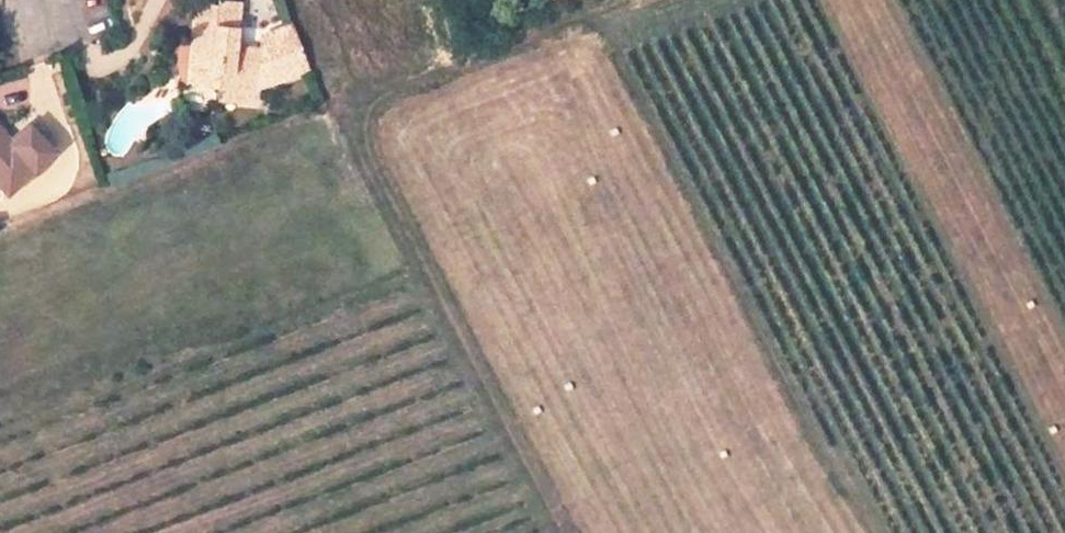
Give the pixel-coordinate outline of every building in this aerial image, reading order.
[(276,77),(314,57),(290,0),(278,0),(262,10),(261,22),(240,20),(238,0),(192,0),(194,37),(203,39),(203,81),(222,81),(224,97),(265,94),(265,77),(276,77)] [(194,37),(195,80),(203,81),(203,39),(194,37)] [(19,191),(65,149),(40,122),(23,139),(0,115),(0,171),(19,191)]
